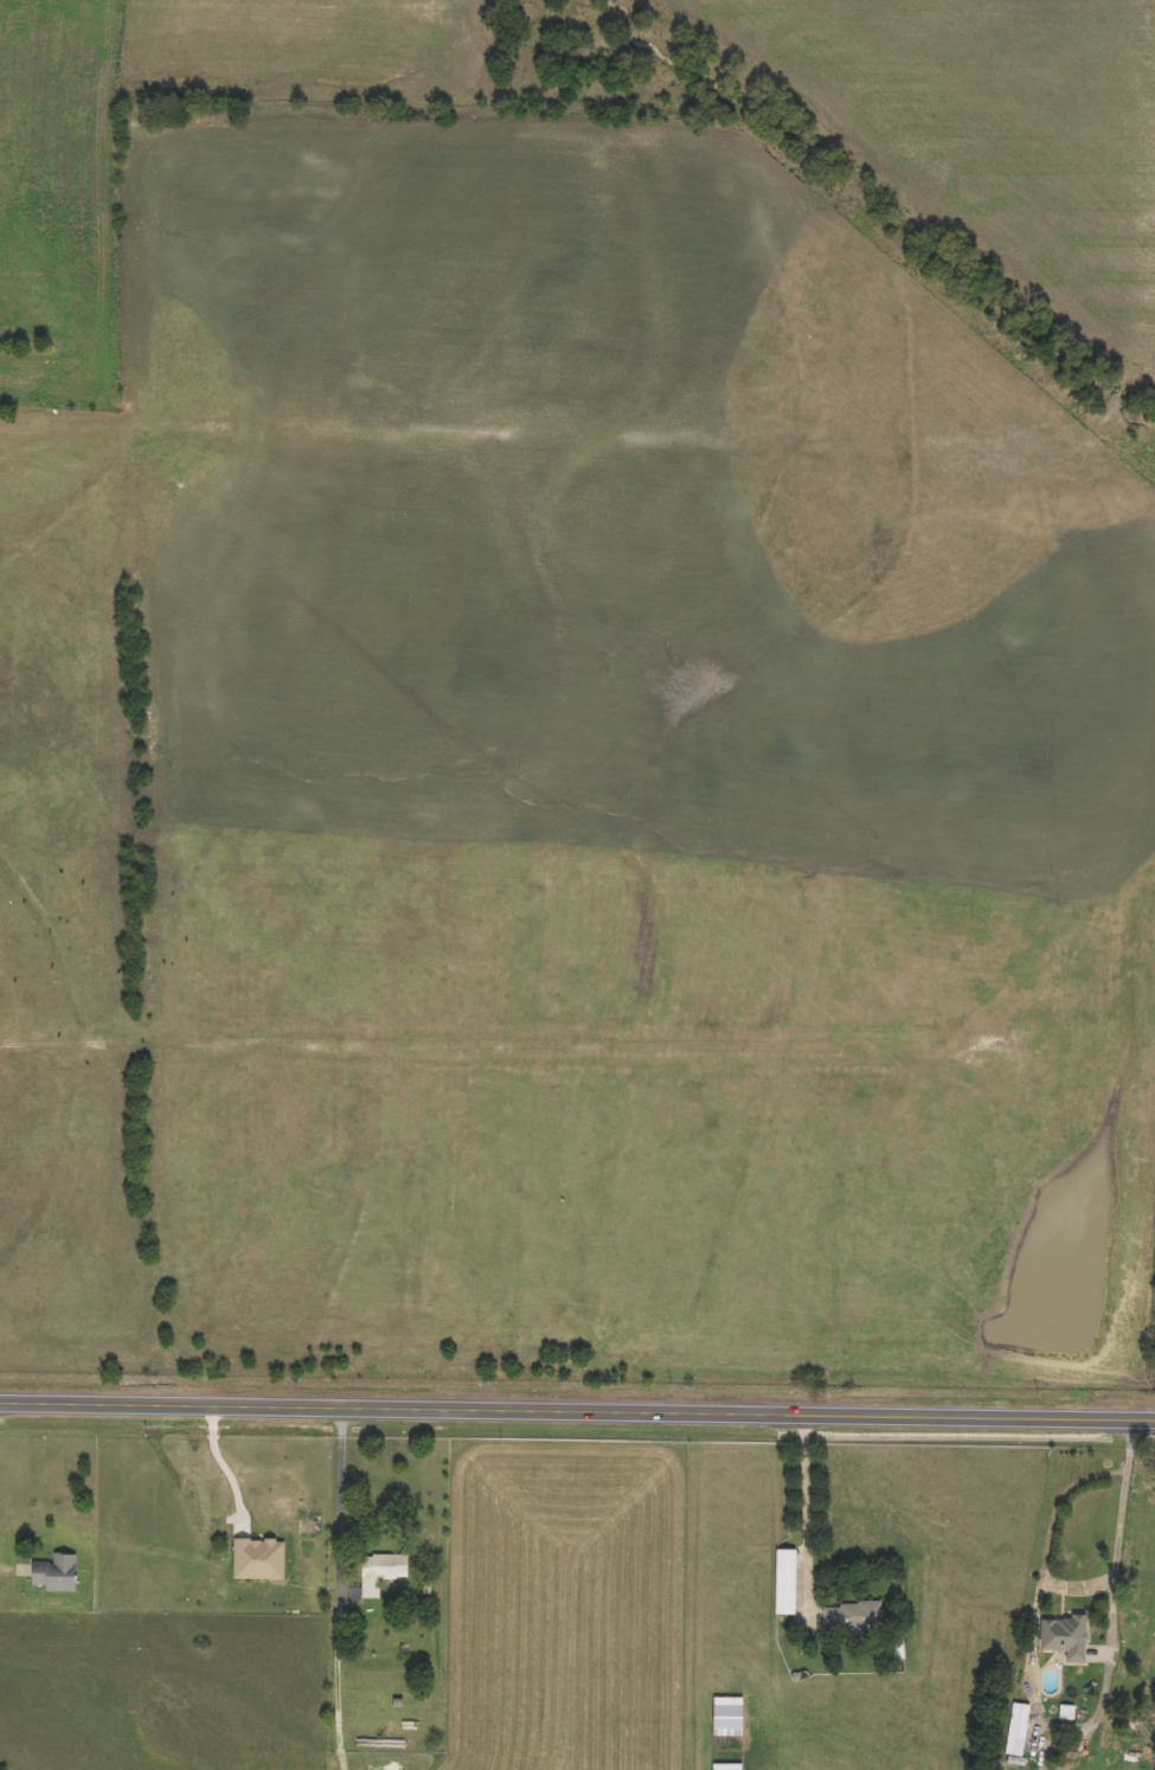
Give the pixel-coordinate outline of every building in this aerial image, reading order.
[(796,1615),(776,1615),(776,1550),(796,1550),(796,1615)] [(77,1589),(33,1588),(33,1563),(53,1563),(53,1553),(77,1554),(77,1589)] [(379,1598),(362,1598),(362,1554),(409,1554),(409,1577),(379,1577),(379,1598)] [(883,1603),(883,1633),(824,1633),(824,1603),(883,1603)] [(1087,1617),(1087,1662),(1066,1662),(1066,1652),(1041,1650),(1041,1617),(1087,1617)] [(743,1736),(713,1736),(713,1698),(743,1698),(743,1736)] [(1031,1705),(1024,1757),(1006,1755),(1013,1702),(1031,1705)]
